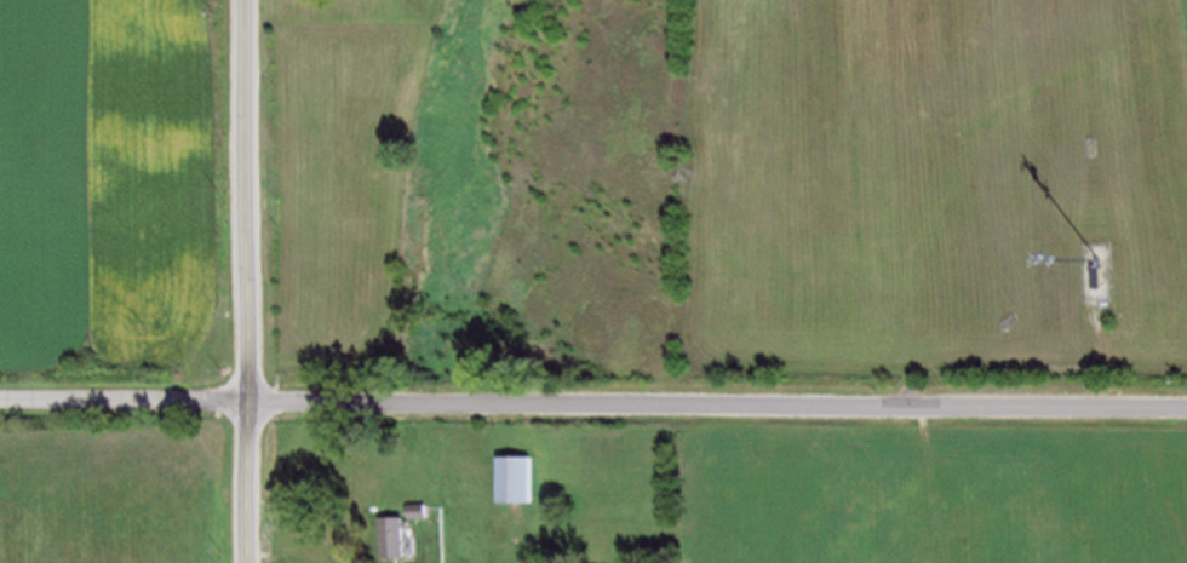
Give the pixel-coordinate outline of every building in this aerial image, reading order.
[(1109,268),(1100,266),(1097,288),(1105,289),(1109,268)] [(539,460),(509,459),(508,506),(538,507),(539,460)] [(432,513),(432,504),(419,504),(419,513),(432,513)] [(409,516),(384,516),(384,555),(409,555),(409,516)]
